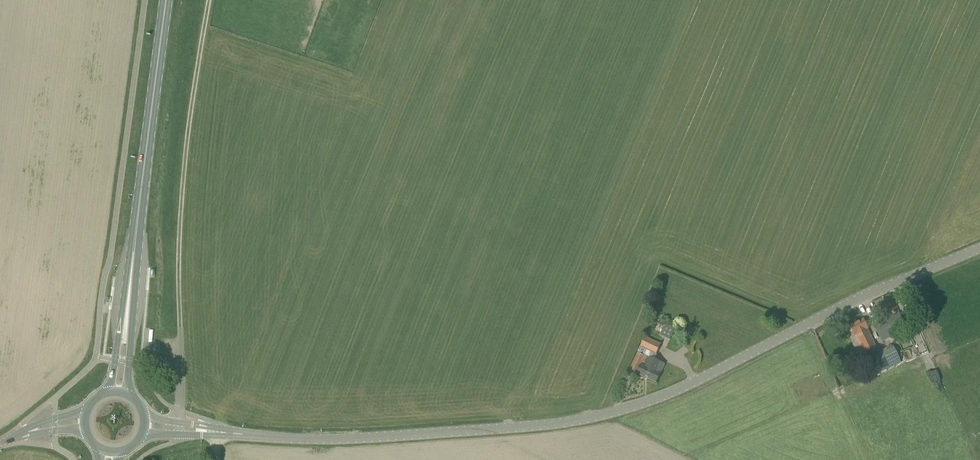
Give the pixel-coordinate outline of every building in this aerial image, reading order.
[(893,302),(888,305),(893,313),(898,311),(893,302)] [(883,342),(907,329),(899,313),(874,325),(883,342)] [(865,352),(876,347),(863,320),(850,326),(860,348),(862,347),(865,352)] [(670,340),(675,329),(665,324),(660,336),(670,340)] [(645,338),(641,347),(651,352),(656,354),(660,346),(645,338)] [(871,375),(900,360),(892,345),(863,360),(871,375)] [(648,357),(651,352),(641,347),(638,352),(630,369),(656,382),(659,375),(664,365),(648,357)] [(858,375),(859,367),(851,366),(850,374),(858,375)]
